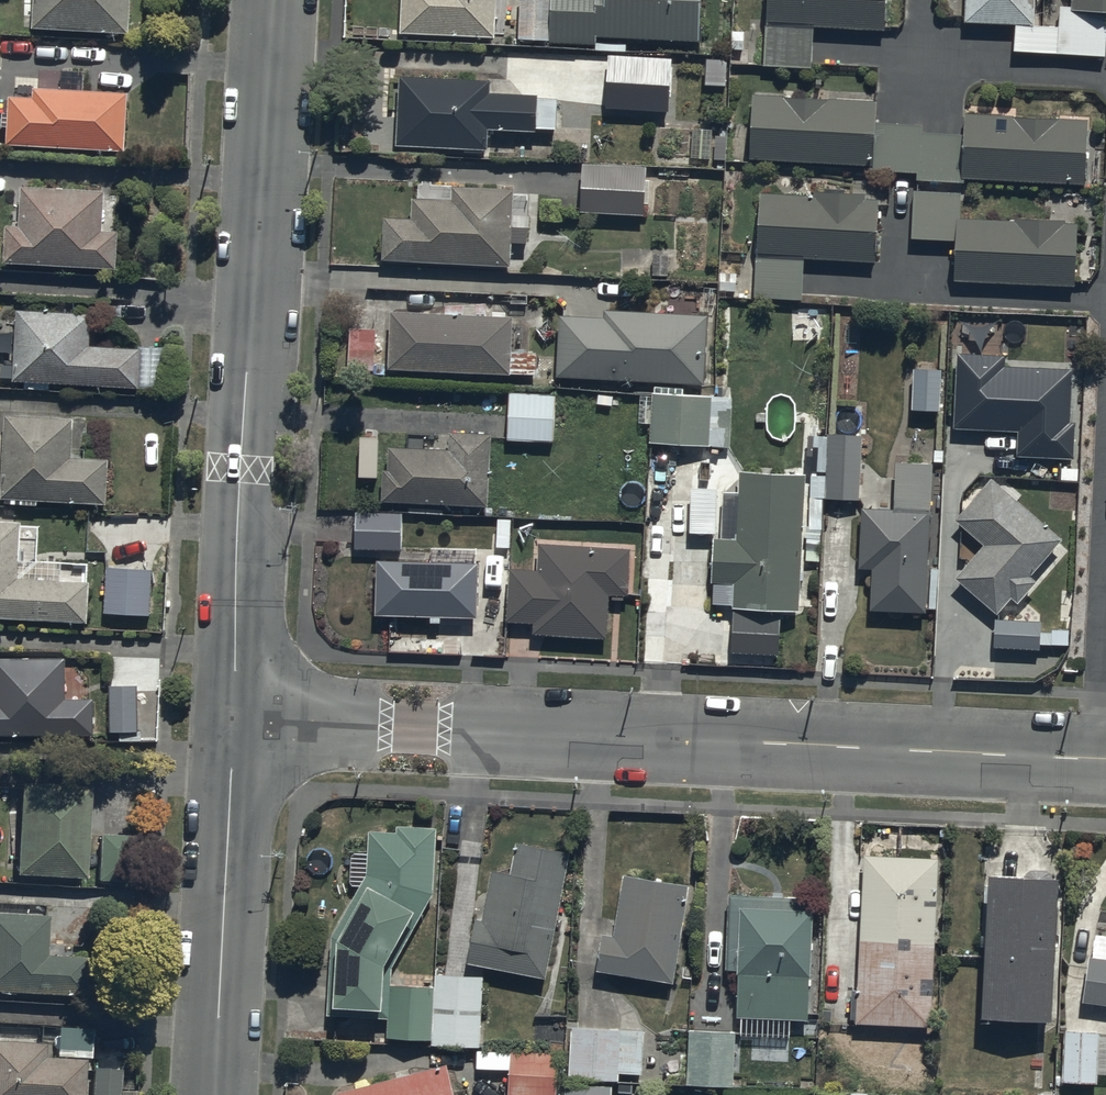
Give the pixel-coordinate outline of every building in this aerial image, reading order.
[(131,31),(131,0),(25,0),(24,27),(131,31)] [(495,0),(401,0),(400,31),(493,35),(495,0)] [(699,0),(516,0),(515,40),(596,41),(596,38),(698,39),(699,0)] [(762,63),(810,65),(812,26),(883,29),(884,0),(765,0),(762,63)] [(1071,6),(1057,5),(1056,21),(1031,20),(1032,0),(964,0),(964,18),(1013,20),(1011,51),(1105,56),(1105,42),(1105,0),(1071,0),(1071,6)] [(672,60),(608,55),(604,107),(668,112),(672,60)] [(489,76),(398,74),(396,142),(462,144),(461,152),(483,152),(483,148),(486,148),(487,129),(533,131),(533,127),(554,127),(555,94),(489,92),(489,76)] [(8,85),(5,145),(125,151),(129,92),(8,85)] [(915,169),(922,132),(922,125),(874,123),(874,97),(752,93),(750,157),(868,161),(868,167),(915,169)] [(922,132),(915,169),(915,181),(962,183),(962,177),(1084,181),(1087,117),(1015,115),(1016,107),(964,105),(963,133),(922,132)] [(709,158),(710,129),(691,128),(689,157),(709,158)] [(645,166),(581,162),(578,208),(642,212),(645,166)] [(510,225),(511,188),(450,185),(450,196),(410,195),(409,217),(382,216),(380,261),(509,265),(510,243),(525,243),(525,226),(510,225)] [(874,261),(876,198),(864,197),(865,190),(812,188),(812,196),(756,194),(753,296),(802,297),(803,259),(874,261)] [(1074,284),(1076,222),(1062,221),(1062,219),(961,215),(961,191),(911,189),(909,236),(954,238),(952,280),(1074,284)] [(6,190),(2,264),(115,270),(119,196),(6,190)] [(669,251),(619,249),(618,275),(668,277),(669,251)] [(446,312),(389,309),(386,365),(534,373),(535,350),(512,349),(514,314),(486,313),(486,304),(447,302),(446,312)] [(602,315),(557,313),(554,374),(703,381),(706,314),(602,308),(602,315)] [(14,312),(7,384),(139,391),(141,353),(91,350),(92,316),(14,312)] [(372,368),(375,327),(347,326),(345,366),(372,368)] [(1003,353),(954,352),(953,426),(1016,427),(1016,454),(1073,455),(1074,419),(1069,419),(1070,367),(1003,366),(1003,353)] [(939,408),(940,367),(912,366),(911,407),(939,408)] [(650,390),(647,441),(727,445),(729,406),(708,405),(709,393),(650,390)] [(552,393),(508,392),(506,439),(565,441),(566,421),(552,420),(552,393)] [(0,461),(0,500),(109,507),(112,459),(75,457),(77,422),(3,418),(0,461)] [(486,504),(490,432),(450,429),(449,449),(434,448),(435,439),(419,438),(418,447),(387,445),(385,467),(382,467),(380,497),(486,504)] [(859,498),(861,433),(823,432),(821,497),(859,498)] [(925,611),(930,464),(895,462),(893,505),(860,504),(858,563),(872,564),(870,609),(925,611)] [(739,469),(738,491),(722,491),(720,537),(712,536),(709,605),(799,608),(801,559),(821,559),(823,501),(802,500),(803,473),(803,471),(739,469)] [(1061,537),(991,477),(990,476),(954,517),(984,542),(955,575),(997,611),(1010,596),(1015,601),(1036,577),(1031,572),(1061,537)] [(400,550),(401,511),(356,510),(354,548),(400,550)] [(90,620),(93,578),(24,575),(26,524),(0,523),(0,615),(90,620)] [(537,568),(508,566),(505,619),(533,621),(532,632),(605,636),(608,593),(628,594),(631,546),(538,541),(537,568)] [(428,560),(375,558),(373,612),(429,613),(428,622),(439,622),(439,616),(474,617),(476,548),(428,547),(428,560)] [(152,568),(106,567),(105,613),(151,614),(152,568)] [(1039,620),(993,617),(993,646),(1038,646),(1039,620)] [(100,734),(100,700),(72,701),(71,662),(1,664),(2,703),(0,703),(0,737),(100,734)] [(143,683),(109,683),(110,729),(118,729),(118,741),(143,741),(143,683)] [(25,784),(18,876),(90,882),(97,789),(25,784)] [(331,935),(326,1011),(384,1014),(387,965),(430,899),(434,832),(373,829),(370,876),(331,935)] [(130,833),(99,833),(99,871),(130,871),(130,833)] [(490,841),(467,965),(546,979),(569,856),(490,841)] [(940,860),(863,857),(856,1027),(932,1030),(940,860)] [(611,872),(596,974),(669,985),(685,883),(611,872)] [(1063,883),(990,878),(981,1022),(1054,1026),(1063,883)] [(815,914),(741,910),(736,1021),(810,1024),(815,914)] [(91,997),(92,958),(53,956),(54,918),(0,915),(0,993),(91,997)] [(1084,1001),(1105,1005),(1105,962),(1086,958),(1084,1001)] [(432,984),(430,1037),(430,1043),(480,1044),(482,971),(433,969),(432,984)] [(642,1028),(569,1025),(567,1076),(616,1078),(616,1069),(640,1070),(642,1028)] [(1097,1029),(1062,1028),(1061,1082),(1096,1083),(1097,1029)] [(732,1083),(732,1030),(686,1030),(686,1083),(732,1083)] [(90,1059),(50,1058),(51,1044),(0,1041),(0,1094),(88,1094),(90,1059)] [(508,1051),(507,1094),(556,1094),(557,1053),(508,1051)] [(338,1094),(454,1094),(446,1065),(337,1094),(338,1094)] [(93,1068),(92,1094),(118,1094),(118,1068),(93,1068)] [(563,1080),(563,1094),(611,1094),(611,1081),(563,1080)]
